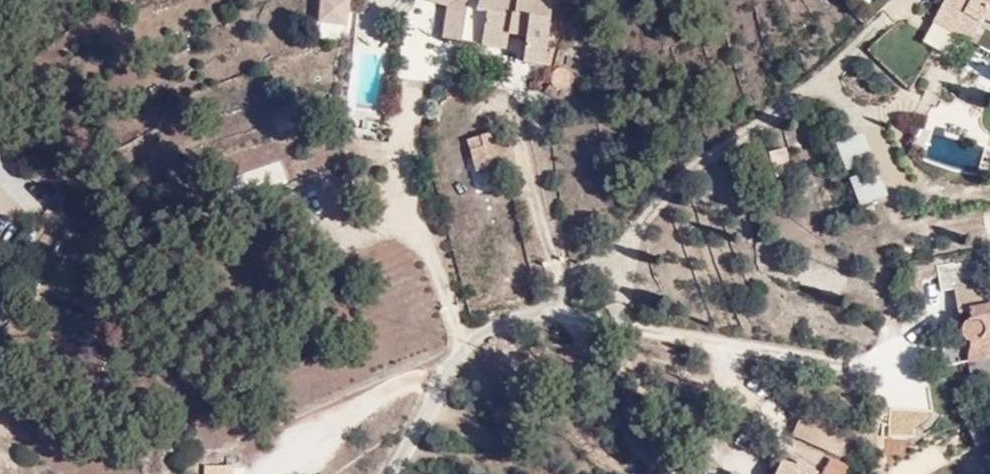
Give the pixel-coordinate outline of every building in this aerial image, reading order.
[(326,18),(347,21),(350,0),(329,0),(326,18)] [(525,63),(548,65),(552,0),(486,0),(486,7),(494,9),(493,33),(525,38),(525,63)] [(952,34),(972,44),(985,23),(989,25),(989,0),(949,0),(941,16),(952,34)] [(952,34),(941,16),(936,26),(952,34)] [(978,47),(989,50),(989,34),(983,32),(978,47)] [(548,86),(566,88),(569,70),(551,67),(548,86)] [(465,149),(471,169),(500,160),(491,129),(475,134),(477,144),(465,149)] [(883,186),(859,142),(841,152),(865,195),(883,186)] [(765,155),(771,180),(789,175),(784,152),(765,155)] [(9,236),(0,228),(0,247),(9,236)] [(957,278),(982,273),(980,260),(935,267),(939,292),(959,289),(957,278)] [(957,278),(959,289),(984,285),(982,273),(957,278)] [(967,306),(977,364),(989,361),(989,302),(967,306)] [(790,434),(835,459),(845,440),(800,417),(790,434)] [(816,469),(800,460),(796,465),(779,458),(771,473),(814,473),(816,469)] [(848,468),(828,458),(820,473),(845,473),(848,468)] [(230,464),(202,466),(202,473),(231,473),(230,464)]
